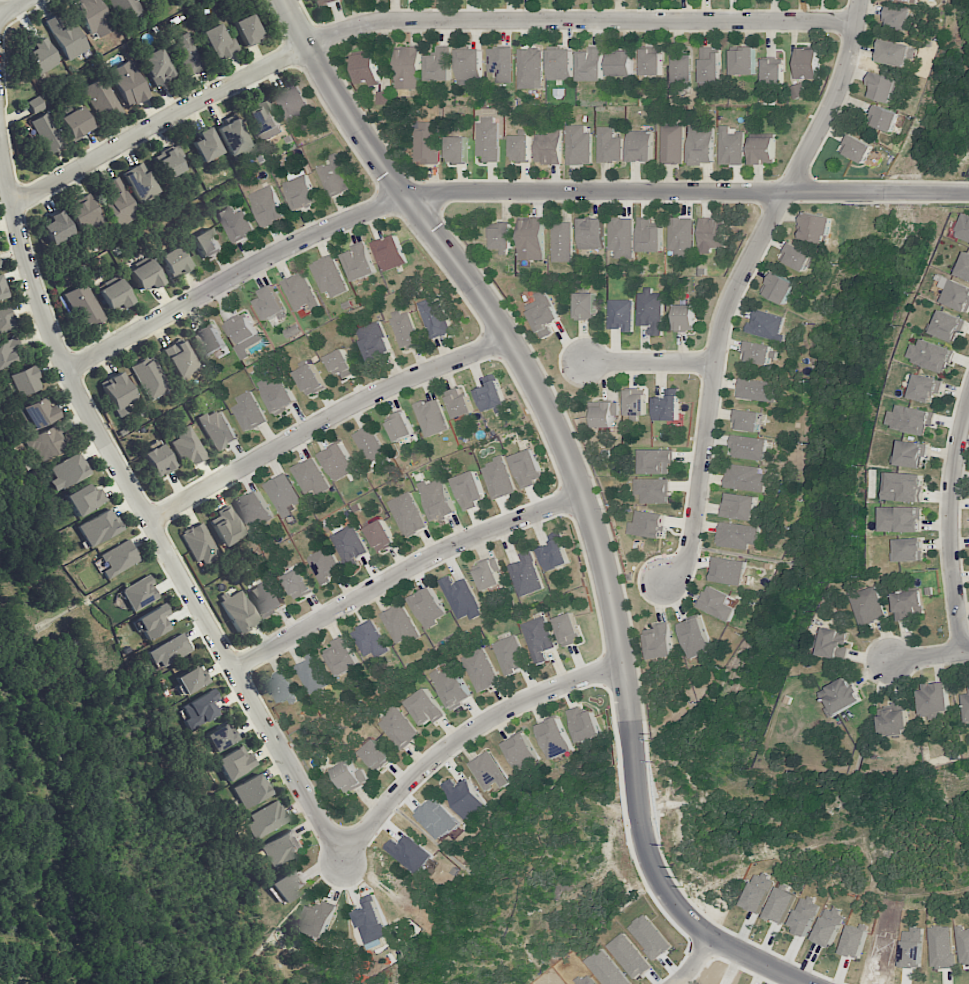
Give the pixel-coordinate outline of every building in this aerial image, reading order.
[(91,39),(112,30),(100,0),(75,0),(91,39)] [(136,0),(108,0),(119,22),(141,11),(136,0)] [(317,8),(340,1),(339,0),(314,0),(317,8)] [(909,29),(911,8),(886,6),(884,27),(909,29)] [(44,20),(67,61),(89,49),(73,21),(64,27),(56,13),(44,20)] [(245,47),(263,38),(251,13),(233,22),(245,47)] [(225,40),(220,24),(203,29),(212,60),(238,52),(234,38),(225,40)] [(178,43),(172,45),(184,76),(203,68),(188,32),(175,37),(178,43)] [(30,43),(33,49),(25,52),(36,75),(57,65),(44,36),(30,43)] [(907,68),(911,46),(879,38),(876,48),(880,49),(877,61),(907,68)] [(451,81),(451,46),(436,46),(436,55),(426,55),(426,81),(451,81)] [(153,87),(173,79),(161,47),(141,55),(153,87)] [(421,47),(396,47),(395,89),(420,89),(421,47)] [(731,75),(755,75),(755,47),(730,48),(731,75)] [(661,76),(662,48),(643,48),(642,75),(661,76)] [(457,50),(457,80),(482,80),(481,49),(457,50)] [(512,83),(513,49),(488,49),(487,72),(496,72),(496,83),(512,83)] [(519,89),(543,88),(542,49),(518,49),(519,89)] [(573,49),(549,49),(548,80),(573,80),(573,49)] [(720,49),(700,49),(699,87),(710,87),(711,82),(720,83),(720,49)] [(797,79),(819,79),(820,49),(798,49),(797,79)] [(579,51),(578,81),(603,82),(603,52),(579,51)] [(354,55),(359,85),(381,81),(376,52),(354,55)] [(634,76),(633,52),(609,52),(610,77),(634,76)] [(689,55),(670,55),(670,94),(690,94),(689,55)] [(150,95),(129,59),(107,71),(129,108),(150,95)] [(762,82),(783,83),(783,63),(772,63),(772,59),(763,59),(762,82)] [(901,79),(872,74),(867,98),(896,104),(901,79)] [(82,86),(98,121),(120,112),(105,76),(82,86)] [(296,81),(274,91),(291,127),(304,121),(301,115),(310,111),(296,81)] [(794,98),(805,96),(802,83),(791,86),(794,98)] [(391,91),(378,91),(379,104),(391,104),(391,91)] [(27,101),(33,113),(44,107),(38,95),(27,101)] [(282,132),(269,100),(247,110),(260,141),(282,132)] [(899,114),(874,104),(867,124),(892,133),(899,114)] [(92,128),(80,105),(58,117),(70,140),(92,128)] [(30,119),(46,155),(63,147),(47,112),(30,119)] [(478,161),(498,160),(497,117),(477,117),(478,161)] [(248,147),(237,118),(216,126),(228,155),(248,147)] [(440,122),(417,122),(416,159),(426,159),(426,164),(439,164),(440,122)] [(592,165),(591,133),(585,133),(585,125),(567,125),(568,165),(592,165)] [(683,125),(661,125),(662,164),(684,164),(683,125)] [(199,138),(191,142),(201,162),(221,153),(208,126),(196,132),(199,138)] [(689,165),(714,164),(713,126),(688,126),(689,165)] [(719,165),(744,164),(743,132),(729,132),(729,126),(718,126),(719,165)] [(623,138),(614,137),(614,127),(598,127),(598,162),(622,163),(623,138)] [(628,131),(628,162),(653,162),(652,131),(628,131)] [(561,164),(562,133),(536,132),(536,164),(561,164)] [(840,152),(865,164),(873,146),(848,134),(840,152)] [(531,135),(511,135),(512,162),(531,162),(531,135)] [(468,137),(448,137),(447,164),(467,164),(468,137)] [(776,138),(751,137),(751,164),(775,165),(776,138)] [(166,179),(183,170),(171,146),(154,155),(166,179)] [(352,189),(338,153),(328,156),(331,162),(318,167),(329,198),(352,189)] [(122,173),(140,204),(159,193),(142,162),(122,173)] [(287,172),(290,181),(285,182),(294,211),(317,204),(305,167),(287,172)] [(136,217),(120,176),(105,181),(111,196),(105,198),(115,225),(136,217)] [(250,194),(264,228),(286,219),(272,185),(250,194)] [(79,231),(102,221),(91,195),(68,205),(79,231)] [(236,214),(231,205),(217,213),(234,244),(255,232),(243,210),(236,214)] [(73,235),(61,209),(47,215),(50,221),(41,225),(51,245),(73,235)] [(798,238),(827,245),(833,219),(804,211),(798,238)] [(963,215),(955,238),(968,242),(968,217),(963,215)] [(692,257),(693,218),(669,217),(668,250),(675,250),(675,257),(692,257)] [(712,248),(725,248),(726,219),(700,218),(699,253),(711,253),(712,248)] [(544,219),(519,219),(519,260),(544,260),(544,219)] [(580,250),(604,249),(603,219),(579,219),(580,250)] [(634,219),(609,219),(608,251),(615,251),(615,258),(633,259),(634,219)] [(638,252),(663,252),(662,223),(652,223),(652,220),(638,220),(638,252)] [(493,248),(513,249),(514,223),(489,222),(489,238),(493,239),(493,248)] [(552,262),(572,262),(572,223),(553,223),(552,262)] [(222,251),(209,227),(192,237),(205,260),(222,251)] [(385,272),(408,263),(397,235),(374,244),(385,272)] [(780,261),(807,272),(815,254),(787,243),(780,261)] [(160,254),(171,278),(188,270),(177,246),(160,254)] [(345,253),(352,281),(375,275),(367,247),(345,253)] [(966,251),(957,275),(968,280),(968,252),(966,251)] [(349,290),(332,254),(311,264),(328,300),(349,290)] [(128,269),(140,293),(162,281),(150,258),(128,269)] [(796,281),(771,272),(763,295),(787,304),(796,281)] [(309,306),(311,311),(319,307),(305,273),(283,282),(295,311),(309,306)] [(109,309),(116,305),(118,309),(132,301),(118,277),(97,290),(109,309)] [(943,278),(940,287),(945,289),(940,303),(968,312),(968,286),(943,278)] [(105,318),(84,282),(63,294),(84,330),(105,318)] [(264,298),(256,301),(266,321),(285,311),(273,285),(260,291),(264,298)] [(537,301),(527,305),(542,340),(554,334),(550,325),(560,320),(546,289),(534,294),(537,301)] [(663,293),(652,293),(652,290),(638,290),(637,326),(650,326),(650,335),(662,335),(663,293)] [(576,320),(596,320),(595,293),(576,293),(576,320)] [(451,333),(436,296),(418,304),(432,340),(451,333)] [(633,332),(634,301),(609,300),(608,329),(624,329),(624,332),(633,332)] [(15,327),(8,305),(0,307),(0,332),(15,327)] [(695,305),(675,305),(675,332),(695,331),(695,305)] [(421,344),(407,309),(389,317),(403,352),(421,344)] [(785,317),(753,309),(747,333),(783,342),(785,335),(780,334),(785,317)] [(965,320),(941,310),(931,333),(955,343),(965,320)] [(247,349),(263,340),(248,314),(224,327),(230,338),(236,335),(241,344),(235,347),(243,361),(251,356),(247,349)] [(359,328),(368,361),(391,354),(382,321),(359,328)] [(205,328),(195,333),(208,357),(226,347),(216,327),(207,332),(205,328)] [(20,362),(15,348),(21,347),(17,337),(0,343),(0,369),(20,362)] [(946,374),(955,351),(920,338),(918,346),(912,344),(907,360),(946,374)] [(196,367),(181,339),(162,349),(177,377),(196,367)] [(778,348),(745,341),(741,358),(769,364),(770,359),(776,360),(778,348)] [(344,379),(356,373),(344,349),(327,357),(335,375),(341,372),(344,379)] [(130,367),(149,400),(169,389),(150,355),(130,367)] [(326,387),(313,363),(296,372),(309,397),(326,387)] [(42,387),(33,365),(10,375),(19,397),(42,387)] [(101,380),(115,417),(137,408),(123,372),(101,380)] [(476,391),(484,415),(508,406),(496,373),(484,378),(487,387),(476,391)] [(275,415),(297,404),(282,374),(270,380),(269,377),(259,382),(275,415)] [(943,381),(916,374),(909,398),(930,404),(933,393),(939,394),(943,381)] [(775,403),(777,383),(738,379),(736,398),(775,403)] [(447,391),(454,419),(472,414),(465,386),(447,391)] [(665,398),(654,398),(654,421),(680,421),(679,389),(665,389),(665,398)] [(236,398),(239,404),(232,408),(246,433),(267,421),(250,390),(236,398)] [(626,415),(646,416),(647,390),(627,390),(626,415)] [(426,438),(450,429),(438,397),(415,406),(426,438)] [(59,419),(54,404),(47,406),(45,399),(23,406),(31,428),(59,419)] [(590,402),(590,418),(594,418),(594,428),(614,428),(614,402),(590,402)] [(935,413),(897,404),(896,412),(890,411),(886,427),(926,436),(928,424),(933,425),(935,413)] [(237,439),(219,407),(198,418),(215,451),(237,439)] [(760,431),(760,411),(734,410),(734,431),(760,431)] [(414,436),(406,412),(387,417),(395,442),(414,436)] [(204,458),(191,424),(174,431),(177,439),(172,441),(181,466),(204,458)] [(354,433),(371,469),(388,461),(372,425),(354,433)] [(64,449),(52,426),(29,438),(41,461),(64,449)] [(764,461),(766,439),(731,435),(730,449),(733,449),(732,458),(764,461)] [(174,469),(161,441),(142,450),(154,478),(174,469)] [(922,467),(924,442),(900,441),(899,454),(893,454),(893,466),(922,467)] [(321,455),(336,482),(357,470),(343,443),(321,455)] [(522,489),(536,485),(534,480),(544,477),(533,448),(510,457),(522,489)] [(669,474),(669,464),(673,464),(673,449),(639,450),(640,475),(669,474)] [(55,492),(89,472),(77,451),(49,467),(55,477),(49,481),(55,492)] [(292,469),(309,500),(330,488),(313,457),(292,469)] [(494,500),(516,492),(503,457),(480,466),(494,500)] [(763,493),(766,475),(759,473),(760,468),(728,463),(724,486),(763,493)] [(486,502),(477,471),(453,478),(462,509),(486,502)] [(281,516),(303,505),(285,473),(264,485),(281,516)] [(884,501),(922,502),(923,474),(885,473),(884,501)] [(427,484),(426,480),(418,484),(433,522),(456,512),(442,478),(427,484)] [(670,503),(669,479),(637,479),(637,504),(670,503)] [(75,516),(107,501),(100,487),(91,491),(87,483),(64,494),(75,516)] [(250,529),(272,520),(260,490),(237,500),(250,529)] [(427,528),(410,492),(388,501),(404,538),(427,528)] [(721,504),(720,518),(755,520),(756,495),(727,494),(726,504),(721,504)] [(219,516),(210,520),(224,547),(246,535),(230,505),(217,512),(219,516)] [(921,507),(880,507),(880,532),(921,532),(921,507)] [(120,529),(109,508),(77,525),(88,547),(120,529)] [(628,534),(663,539),(667,515),(636,510),(634,522),(630,522),(628,534)] [(378,553),(396,544),(384,519),(366,528),(378,553)] [(197,564),(218,552),(202,521),(180,533),(197,564)] [(717,546),(749,550),(750,544),(758,545),(760,527),(720,522),(717,546)] [(348,571),(359,565),(356,559),(368,553),(354,524),(331,535),(348,571)] [(549,535),(552,545),(539,549),(546,571),(570,564),(559,532),(549,535)] [(895,539),(895,562),(924,561),(923,539),(895,539)] [(139,563),(130,541),(100,552),(106,568),(102,570),(104,576),(139,563)] [(342,574),(329,546),(308,556),(321,584),(342,574)] [(543,590),(531,551),(519,555),(521,561),(509,565),(519,597),(543,590)] [(742,586),(746,562),(714,556),(710,580),(742,586)] [(473,565),(481,591),(502,585),(494,558),(473,565)] [(294,600),(313,592),(302,568),(284,575),(294,600)] [(159,596),(147,575),(120,590),(132,612),(159,596)] [(440,580),(458,620),(468,615),(470,620),(482,615),(466,578),(454,583),(450,575),(440,580)] [(263,617),(285,606),(272,578),(250,589),(263,617)] [(735,608),(726,604),(730,596),(706,585),(697,607),(729,622),(735,608)] [(426,630),(437,624),(435,619),(445,614),(432,587),(410,598),(426,630)] [(852,593),(859,627),(886,622),(878,587),(852,593)] [(238,632),(258,622),(241,589),(221,600),(238,632)] [(917,617),(917,606),(923,606),(922,591),(895,592),(896,618),(917,617)] [(170,614),(164,603),(135,618),(147,640),(168,629),(162,618),(170,614)] [(417,635),(403,604),(381,614),(395,646),(417,635)] [(554,619),(564,646),(582,639),(573,612),(554,619)] [(538,665),(549,660),(546,652),(557,647),(544,615),(522,624),(538,665)] [(689,659),(713,651),(702,616),(678,624),(689,659)] [(373,653),(375,658),(388,653),(375,622),(353,631),(364,656),(373,653)] [(669,625),(645,628),(649,659),(673,656),(669,625)] [(844,660),(850,633),(821,626),(817,643),(820,643),(818,654),(844,660)] [(504,675),(527,667),(517,635),(494,643),(504,675)] [(323,651),(340,678),(361,664),(344,637),(323,651)] [(477,693),(499,684),(485,648),(463,656),(477,693)] [(306,657),(307,660),(296,666),(310,695),(331,685),(315,652),(306,657)] [(183,694),(207,681),(198,664),(174,677),(183,694)] [(472,698),(452,665),(439,673),(437,669),(429,674),(452,711),(472,698)] [(265,681),(272,695),(276,692),(282,703),(299,694),(287,670),(265,681)] [(832,717),(862,702),(849,677),(819,692),(832,717)] [(947,683),(920,685),(923,718),(938,717),(938,712),(949,711),(947,683)] [(425,728),(445,714),(425,687),(405,702),(425,728)] [(180,702),(186,718),(183,719),(186,728),(217,717),(211,702),(218,699),(214,690),(180,702)] [(881,732),(889,731),(889,735),(909,733),(906,704),(878,706),(881,732)] [(420,733),(395,706),(377,724),(402,750),(420,733)] [(579,743),(602,735),(593,711),(583,715),(580,706),(567,711),(579,743)] [(573,751),(559,716),(536,726),(551,760),(573,751)] [(204,733),(212,751),(236,740),(232,731),(227,733),(223,725),(204,733)] [(517,770),(539,759),(525,732),(503,744),(517,770)] [(360,753),(377,772),(392,759),(375,739),(360,753)] [(253,767),(243,745),(214,758),(224,780),(253,767)] [(509,784),(491,751),(470,763),(486,793),(501,785),(502,788),(509,784)] [(333,769),(346,794),(369,781),(362,769),(357,772),(351,760),(333,769)] [(231,787),(243,808),(269,794),(258,773),(231,787)] [(458,785),(453,778),(443,784),(466,820),(487,807),(469,778),(458,785)] [(417,816),(441,842),(460,824),(436,798),(417,816)] [(254,837),(288,823),(278,800),(244,815),(254,837)] [(270,868),(303,849),(291,828),(258,846),(270,868)] [(385,848),(418,876),(435,857),(408,834),(400,844),(393,838),(385,848)] [(308,884),(292,865),(269,883),(284,903),(308,884)] [(392,936),(375,894),(363,898),(367,908),(356,912),(368,945),(392,936)] [(338,904),(326,901),(324,909),(311,906),(304,930),(328,938),(338,904)]
